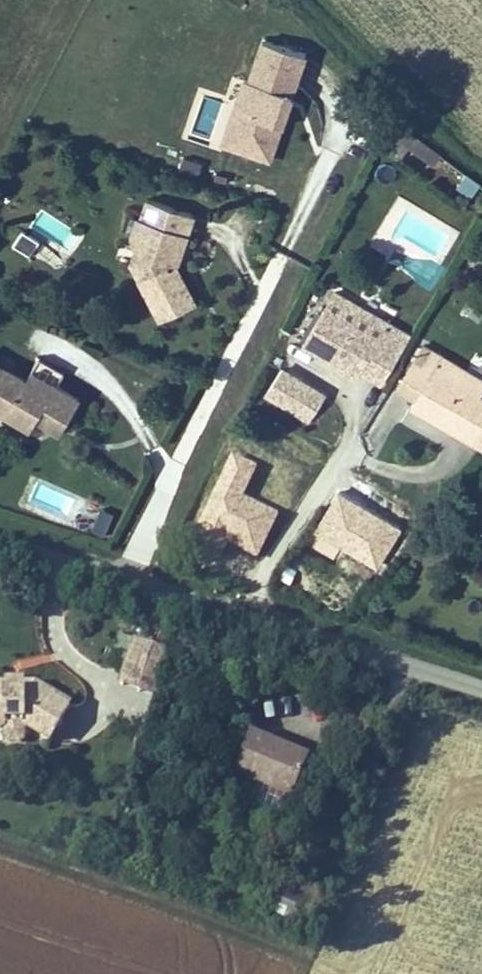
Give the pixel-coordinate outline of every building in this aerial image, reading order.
[(222,144),(273,161),(310,49),(259,32),(222,144)] [(442,152),(407,128),(392,151),(403,158),(411,146),(434,163),(442,152)] [(465,170),(450,193),(466,203),(481,181),(465,170)] [(179,258),(195,208),(144,192),(128,240),(134,243),(131,257),(160,317),(198,298),(179,258)] [(40,239),(24,228),(12,244),(28,255),(40,239)] [(334,290),(304,344),(358,374),(361,368),(381,379),(408,330),(334,290)] [(422,336),(394,385),(413,396),(410,403),(481,442),(481,390),(481,373),(422,336)] [(36,352),(29,366),(54,379),(62,365),(36,352)] [(32,422),(36,414),(45,419),(53,403),(64,399),(73,403),(79,392),(54,379),(29,366),(24,375),(0,362),(0,405),(32,422)] [(281,363),(261,394),(308,422),(327,391),(281,363)] [(53,403),(45,419),(60,427),(73,403),(64,399),(53,403)] [(102,505),(93,531),(106,535),(115,510),(102,505)] [(153,703),(169,660),(133,647),(118,690),(153,703)] [(4,729),(4,720),(21,721),(21,730),(48,746),(72,705),(35,683),(21,683),(7,682),(0,682),(0,732),(4,729)] [(309,768),(251,742),(233,782),(257,793),(248,813),(283,828),(309,768)]
